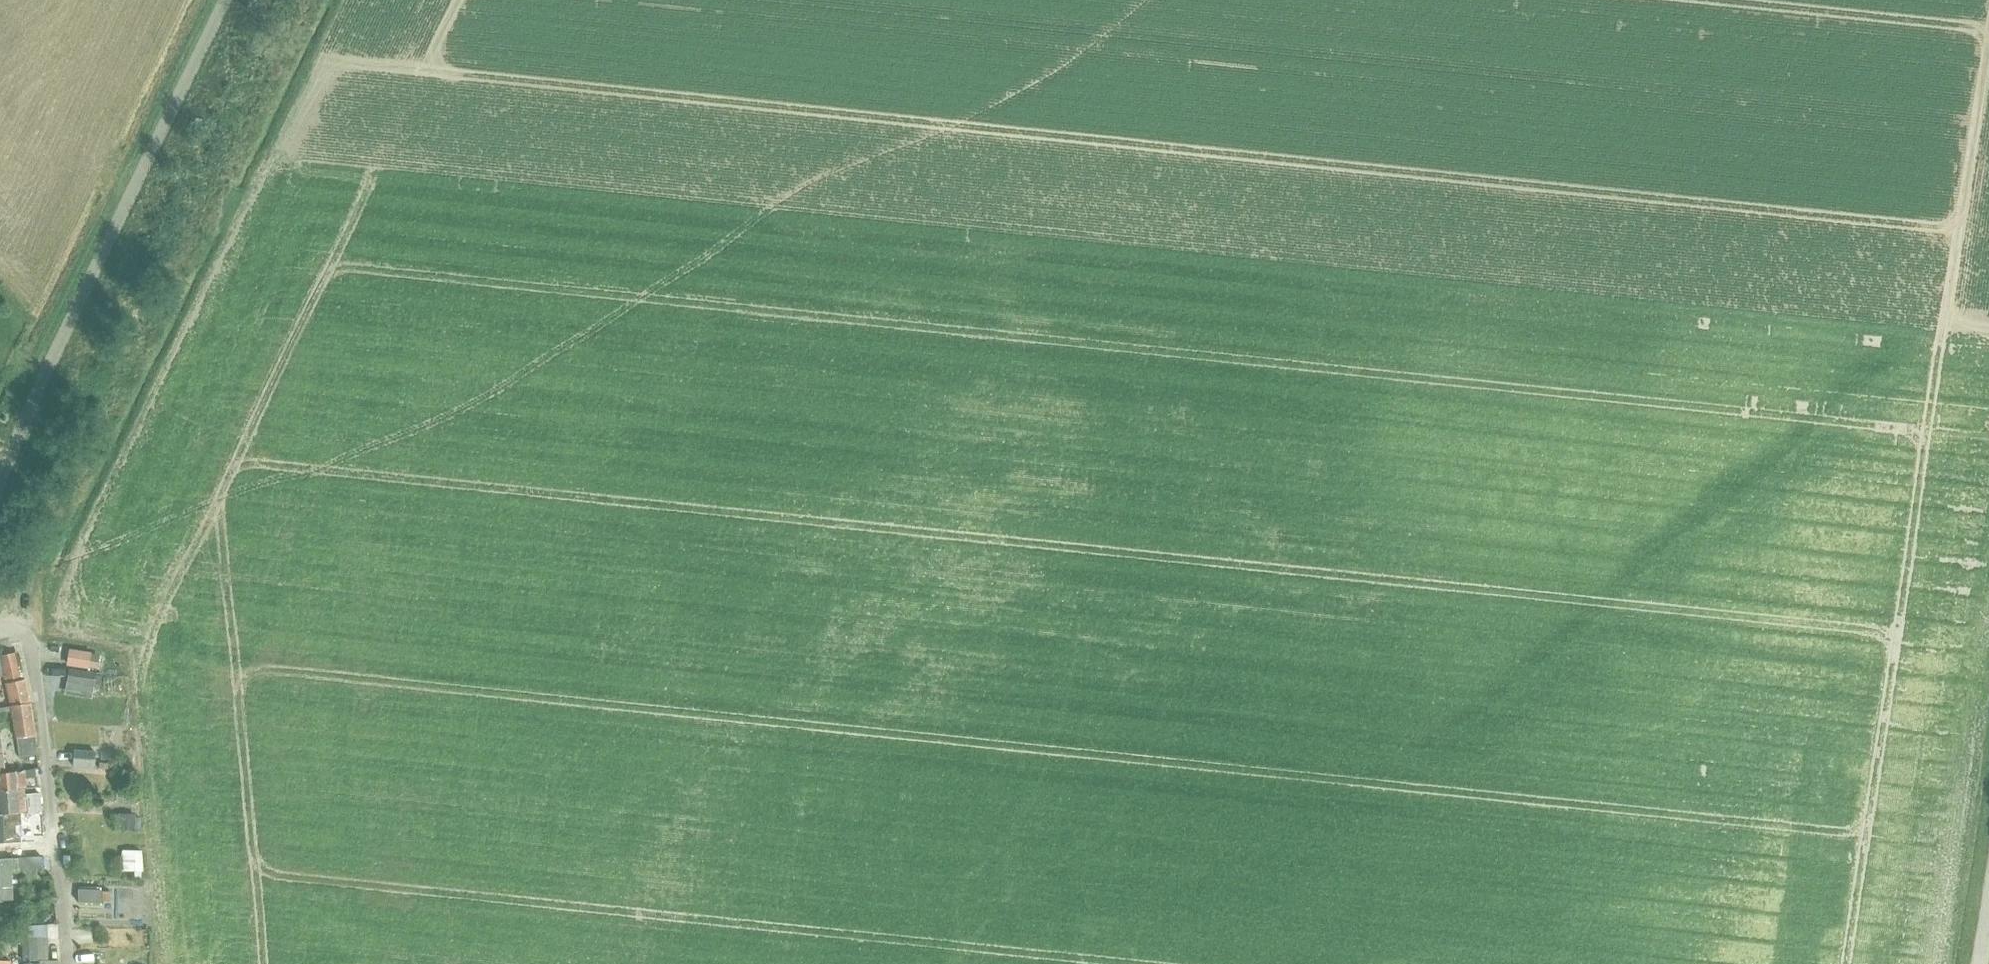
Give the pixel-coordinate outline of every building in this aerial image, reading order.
[(70,649),(68,663),(88,666),(91,653),(70,649)] [(11,706),(30,704),(22,670),(20,670),(15,653),(0,656),(0,657),(11,706)] [(69,669),(65,691),(92,695),(94,684),(100,685),(101,675),(69,669)] [(30,704),(11,706),(14,728),(17,738),(19,749),(36,747),(36,745),(30,704)] [(74,766),(94,768),(95,752),(75,750),(74,766)] [(24,788),(26,788),(25,779),(36,777),(35,769),(5,773),(0,774),(0,791),(24,788)] [(26,813),(26,814),(42,813),(40,793),(25,795),(24,788),(0,791),(0,814),(26,813)] [(0,814),(0,844),(21,842),(21,837),(16,837),(16,826),(26,825),(26,828),(43,827),(42,813),(26,814),(26,813),(0,814)] [(136,832),(136,815),(118,815),(118,831),(136,832)] [(24,842),(25,858),(42,857),(45,857),(44,842),(24,842)] [(140,871),(141,854),(123,853),(122,870),(140,871)] [(0,860),(0,902),(2,902),(2,887),(12,887),(12,869),(18,869),(18,872),(43,870),(42,857),(25,858),(17,858),(0,859),(0,860)] [(44,892),(24,893),(25,903),(45,901),(44,892)] [(101,904),(102,893),(102,892),(79,892),(79,904),(101,904)] [(28,939),(40,938),(47,938),(46,925),(28,926),(28,939)] [(47,938),(40,938),(28,939),(23,939),(24,961),(40,960),(40,961),(48,961),(47,938)]
